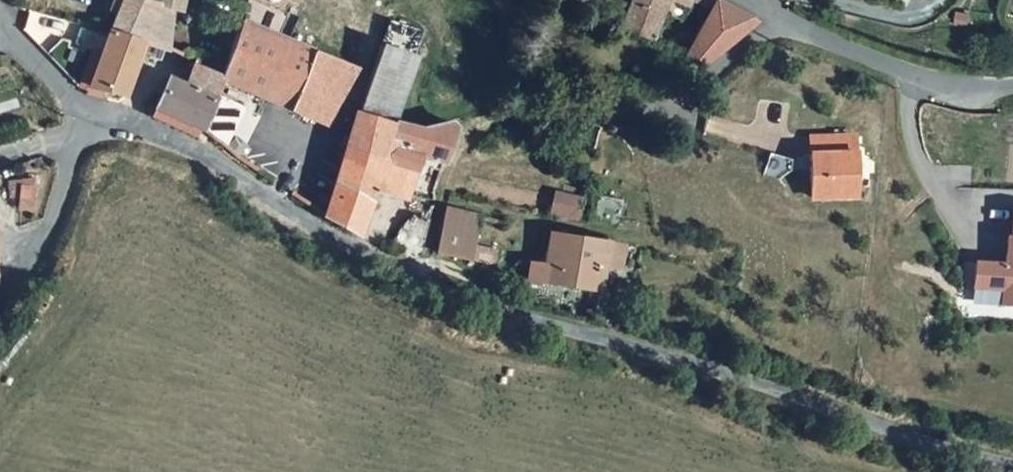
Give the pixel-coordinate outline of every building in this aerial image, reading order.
[(164,53),(169,32),(156,29),(160,7),(173,10),(178,11),(179,0),(146,0),(146,2),(140,0),(114,0),(106,33),(139,44),(164,53)] [(692,0),(633,0),(623,30),(654,40),(670,3),(688,12),(692,0)] [(713,6),(691,56),(706,63),(730,44),(753,25),(713,6)] [(156,29),(169,32),(173,10),(160,7),(156,29)] [(342,95),(354,67),(242,22),(229,56),(299,84),(288,108),(315,119),(329,89),(339,94),(342,95)] [(89,98),(102,101),(106,90),(124,95),(132,70),(139,44),(106,33),(105,38),(82,30),(77,46),(100,53),(88,85),(92,86),(90,91),(89,98)] [(381,42),(371,74),(348,148),(384,160),(395,119),(415,54),(381,42)] [(132,70),(164,53),(139,44),(132,70)] [(226,65),(220,80),(288,108),(299,84),(229,56),(226,65)] [(200,127),(220,80),(191,67),(183,84),(166,76),(152,109),(200,127)] [(329,89),(315,119),(325,123),(339,94),(329,89)] [(423,128),(395,119),(384,160),(406,167),(410,168),(414,151),(445,159),(456,128),(451,120),(423,128)] [(813,190),(859,192),(857,129),(814,128),(813,190)] [(221,145),(239,159),(247,148),(228,133),(221,145)] [(371,203),(377,184),(384,160),(348,148),(336,190),(371,203)] [(384,160),(377,184),(400,193),(406,167),(384,160)] [(21,178),(19,208),(34,209),(36,179),(21,178)] [(578,220),(584,195),(554,188),(548,213),(578,220)] [(328,214),(360,232),(371,203),(336,190),(328,214)] [(446,206),(437,251),(478,258),(482,212),(446,206)] [(992,302),(1012,302),(1012,208),(999,208),(999,234),(995,234),(994,262),(964,261),(963,301),(992,302)] [(601,286),(608,240),(571,235),(544,232),(538,277),(601,286)]
